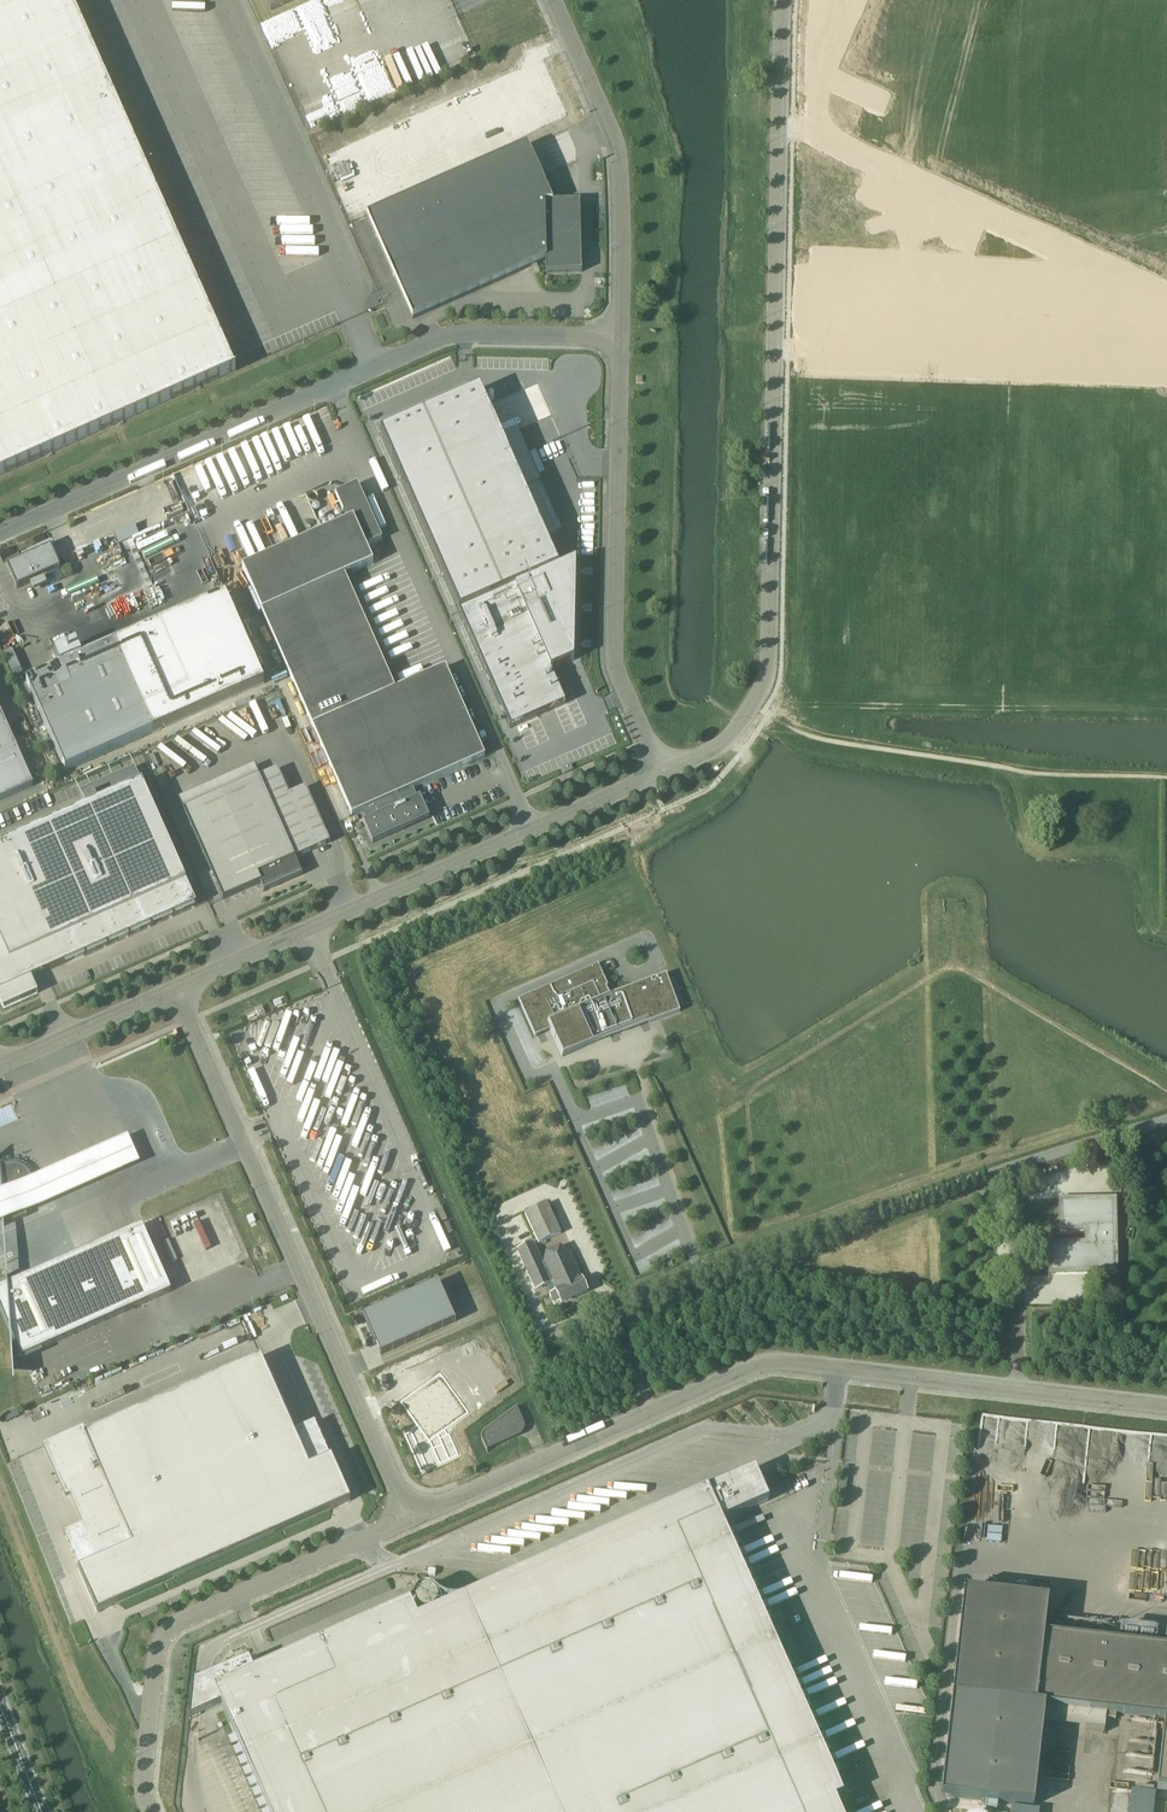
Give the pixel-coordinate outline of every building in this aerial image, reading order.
[(5,473),(5,474),(6,473),(17,468),(18,468),(18,467),(29,462),(29,463),(30,463),(30,462),(41,457),(41,458),(42,457),(53,452),(53,453),(54,452),(53,452),(64,447),(65,447),(66,447),(65,446),(76,441),(77,442),(77,441),(88,436),(88,437),(89,436),(100,431),(100,432),(101,431),(112,426),(113,426),(113,425),(124,420),(124,421),(125,421),(125,420),(135,415),(136,416),(137,415),(136,415),(147,410),(148,411),(149,410),(148,409),(159,405),(160,405),(160,404),(171,399),(172,400),(173,399),(172,399),(183,394),(183,395),(184,394),(195,389),(196,389),(196,388),(207,384),(208,384),(207,383),(218,378),(219,379),(220,379),(219,378),(230,373),(231,374),(231,373),(236,371),(236,370),(235,370),(70,0),(0,0),(0,475),(5,473)] [(271,11),(296,0),(266,0),(271,11)] [(566,117),(547,65),(532,70),(530,66),(516,71),(519,80),(523,78),(524,82),(529,80),(535,98),(533,99),(543,126),(566,117)] [(527,145),(367,216),(413,319),(546,261),(546,273),(582,272),(580,202),(560,203),(553,203),(527,145)] [(480,390),(380,434),(510,728),(566,704),(551,670),(574,660),(576,560),(559,568),(524,489),(540,482),(527,452),(511,459),(480,390)] [(256,441),(149,481),(164,521),(232,496),(228,486),(249,479),(248,476),(266,469),(256,441)] [(335,494),(347,521),(242,568),(352,816),(363,811),(367,821),(363,823),(373,844),(405,829),(404,827),(411,824),(412,824),(412,823),(426,817),(423,810),(425,809),(420,798),(418,799),(413,789),(485,757),(446,668),(395,690),(345,577),(373,564),(366,547),(382,540),(358,484),(335,494)] [(49,548),(7,567),(17,589),(59,570),(65,584),(91,572),(77,540),(70,543),(67,537),(48,545),(49,548)] [(115,644),(27,684),(66,772),(154,733),(115,644)] [(33,786),(0,711),(0,801),(33,786)] [(278,769),(184,811),(222,897),(223,900),(261,883),(264,891),(263,892),(263,893),(304,875),(303,874),(302,875),(295,859),(330,843),(328,839),(306,788),(289,795),(278,769)] [(4,1008),(38,993),(31,979),(196,905),(192,895),(142,783),(0,846),(0,1000),(4,1008)] [(540,990),(519,1000),(535,1037),(538,1036),(538,1035),(542,1033),(550,1030),(562,1057),(614,1034),(622,1030),(623,1032),(645,1024),(660,1019),(681,1011),(679,1008),(677,1009),(669,988),(669,987),(666,978),(668,977),(667,974),(645,982),(606,997),(603,989),(604,988),(594,966),(546,988),(548,993),(542,995),(540,990)] [(270,1020),(262,1049),(263,1050),(278,1049),(279,1045),(284,1046),(284,1040),(285,1034),(302,1034),(306,1022),(315,1021),(292,1015),(290,1020),(287,1019),(277,1019),(280,1020),(270,1020)] [(592,1105),(600,1103),(599,1100),(629,1092),(626,1085),(589,1095),(592,1105)] [(32,1180),(42,1203),(138,1161),(127,1137),(32,1180)] [(3,1227),(28,1216),(25,1211),(42,1203),(32,1180),(31,1176),(29,1173),(27,1170),(25,1168),(22,1166),(19,1165),(15,1165),(12,1164),(0,1165),(0,1220),(3,1227)] [(387,1187),(374,1227),(376,1228),(367,1256),(380,1261),(402,1191),(387,1187)] [(1089,1246),(1052,1247),(1053,1271),(1113,1269),(1112,1202),(1063,1203),(1063,1227),(1089,1227),(1089,1246)] [(547,1204),(525,1215),(530,1227),(534,1234),(538,1245),(547,1241),(557,1237),(561,1235),(547,1204)] [(157,1224),(151,1227),(157,1240),(163,1237),(157,1224)] [(0,1288),(0,1308),(9,1329),(11,1349),(17,1347),(22,1358),(171,1292),(142,1225),(0,1288)] [(533,1242),(517,1250),(535,1291),(552,1283),(556,1293),(549,1296),(554,1307),(561,1304),(588,1292),(570,1253),(544,1265),(533,1242)] [(364,1316),(362,1316),(362,1317),(364,1317),(376,1343),(374,1344),(374,1345),(376,1344),(378,1343),(382,1353),(380,1354),(381,1356),(456,1322),(439,1282),(364,1315),(364,1316)] [(82,1431),(45,1448),(57,1475),(60,1473),(62,1479),(59,1480),(66,1496),(70,1495),(99,1560),(77,1570),(97,1614),(350,1502),(331,1458),(309,1467),(260,1357),(84,1435),(82,1431)] [(444,1384),(405,1412),(422,1436),(416,1440),(417,1442),(408,1445),(424,1482),(462,1466),(453,1446),(452,1446),(448,1441),(472,1423),(444,1384)] [(519,1407),(519,1406),(485,1431),(482,1434),(481,1438),(482,1441),(487,1453),(488,1452),(486,1448),(517,1435),(520,1433),(522,1430),(522,1427),(522,1423),(518,1416),(513,1418),(510,1414),(519,1407)] [(189,1720),(198,1716),(205,1713),(221,1706),(235,1736),(238,1743),(240,1747),(243,1754),(244,1757),(248,1765),(249,1768),(252,1775),(254,1778),(257,1786),(258,1789),(262,1796),(263,1799),(266,1807),(268,1810),(269,1811),(840,1811),(835,1799),(843,1796),(834,1776),(831,1768),(829,1765),(826,1758),(825,1755),(821,1747),(820,1744),(816,1737),(815,1734),(812,1726),(810,1723),(807,1715),(806,1712),(802,1705),(801,1702),(798,1694),(796,1691),(793,1684),(792,1680),(788,1673),(787,1670),(784,1662),(766,1623),(763,1616),(762,1613),(758,1605),(757,1602),(754,1595),(752,1591),(749,1584),(748,1581),(744,1574),(743,1570),(740,1563),(738,1560),(735,1552),(734,1549),(730,1542),(729,1539),(726,1531),(722,1522),(769,1501),(758,1477),(757,1473),(755,1469),(751,1471),(417,1618),(410,1602),(261,1668),(254,1672),(249,1660),(236,1665),(209,1678),(200,1682),(193,1685),(189,1720)] [(415,1585),(420,1583),(418,1578),(417,1576),(412,1579),(413,1581),(415,1585)] [(941,1795),(1033,1806),(1044,1706),(1106,1713),(1105,1719),(1115,1720),(1116,1714),(1164,1720),(1157,1786),(1166,1787),(1166,1648),(1116,1642),(1045,1634),(1048,1600),(965,1591),(952,1695),(941,1795)]
